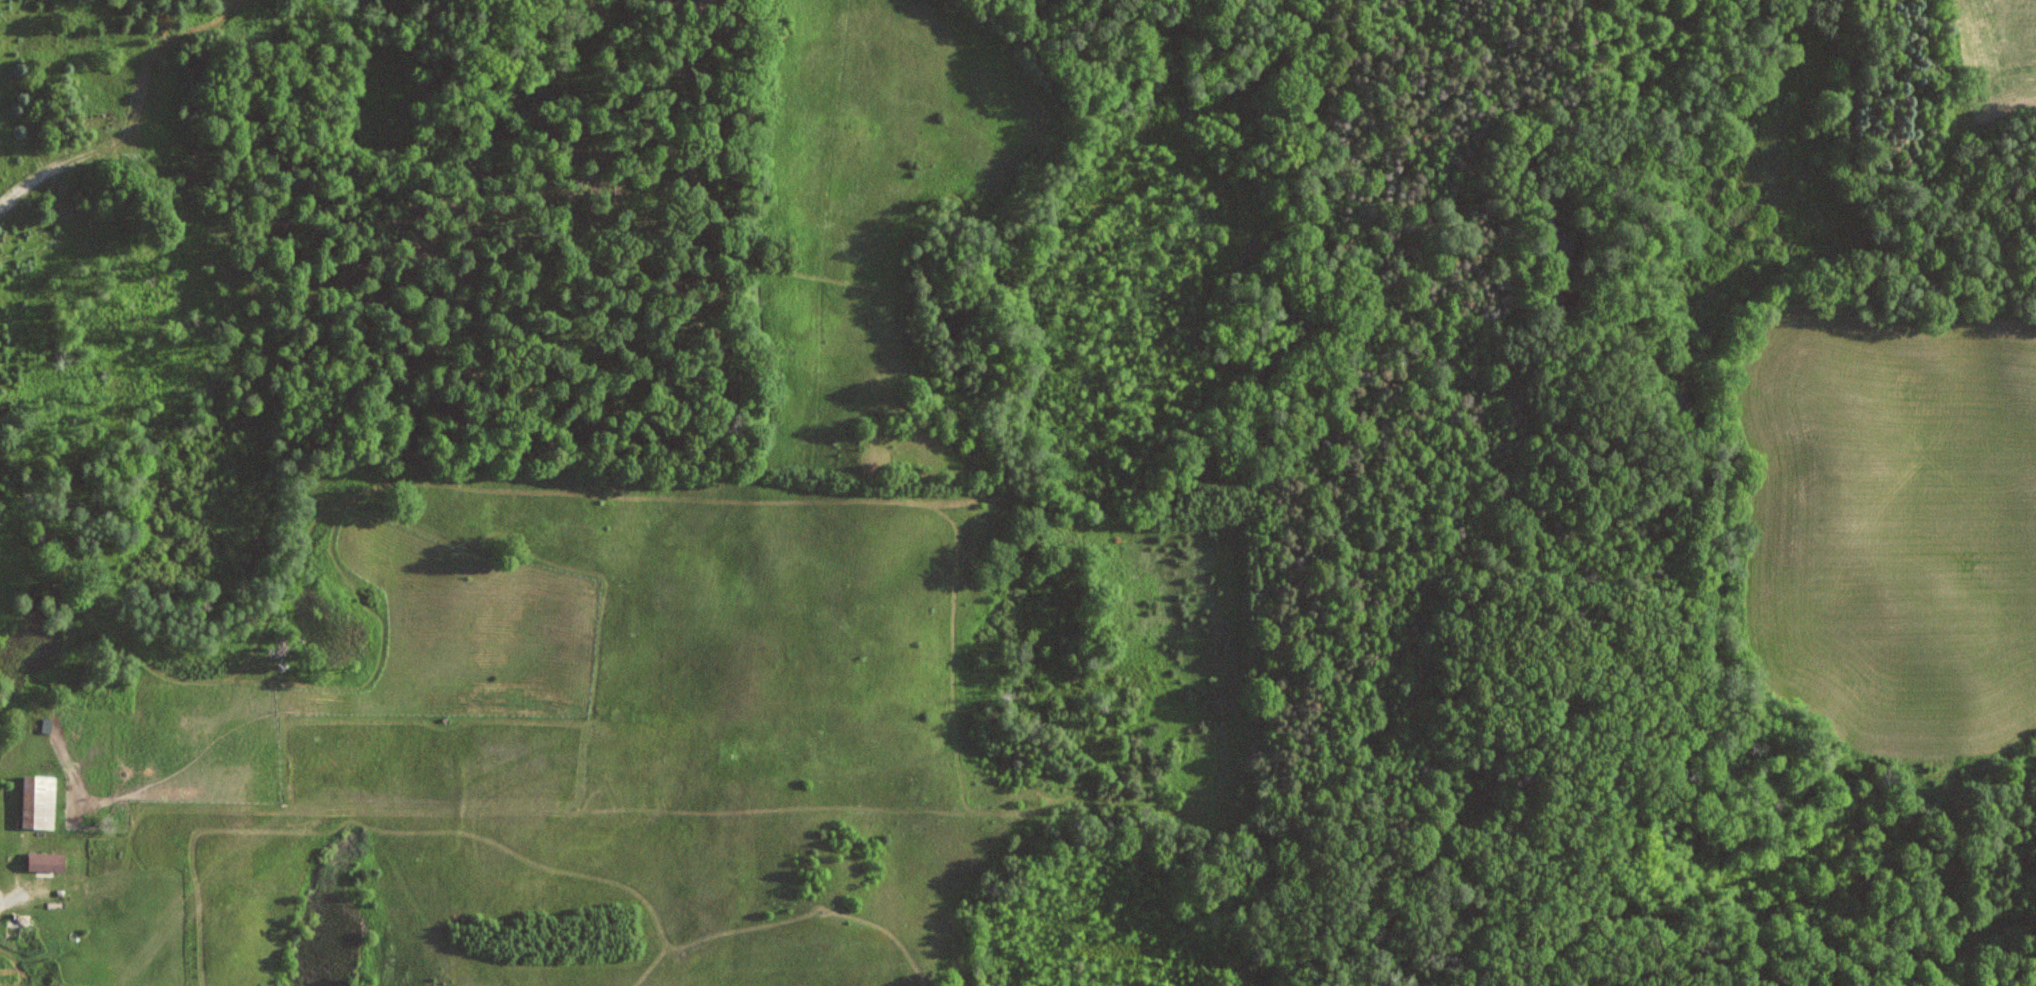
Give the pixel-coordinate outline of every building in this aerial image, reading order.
[(24,776),(24,829),(56,829),(56,776),(24,776)] [(30,871),(66,871),(66,853),(30,853),(30,871)]
